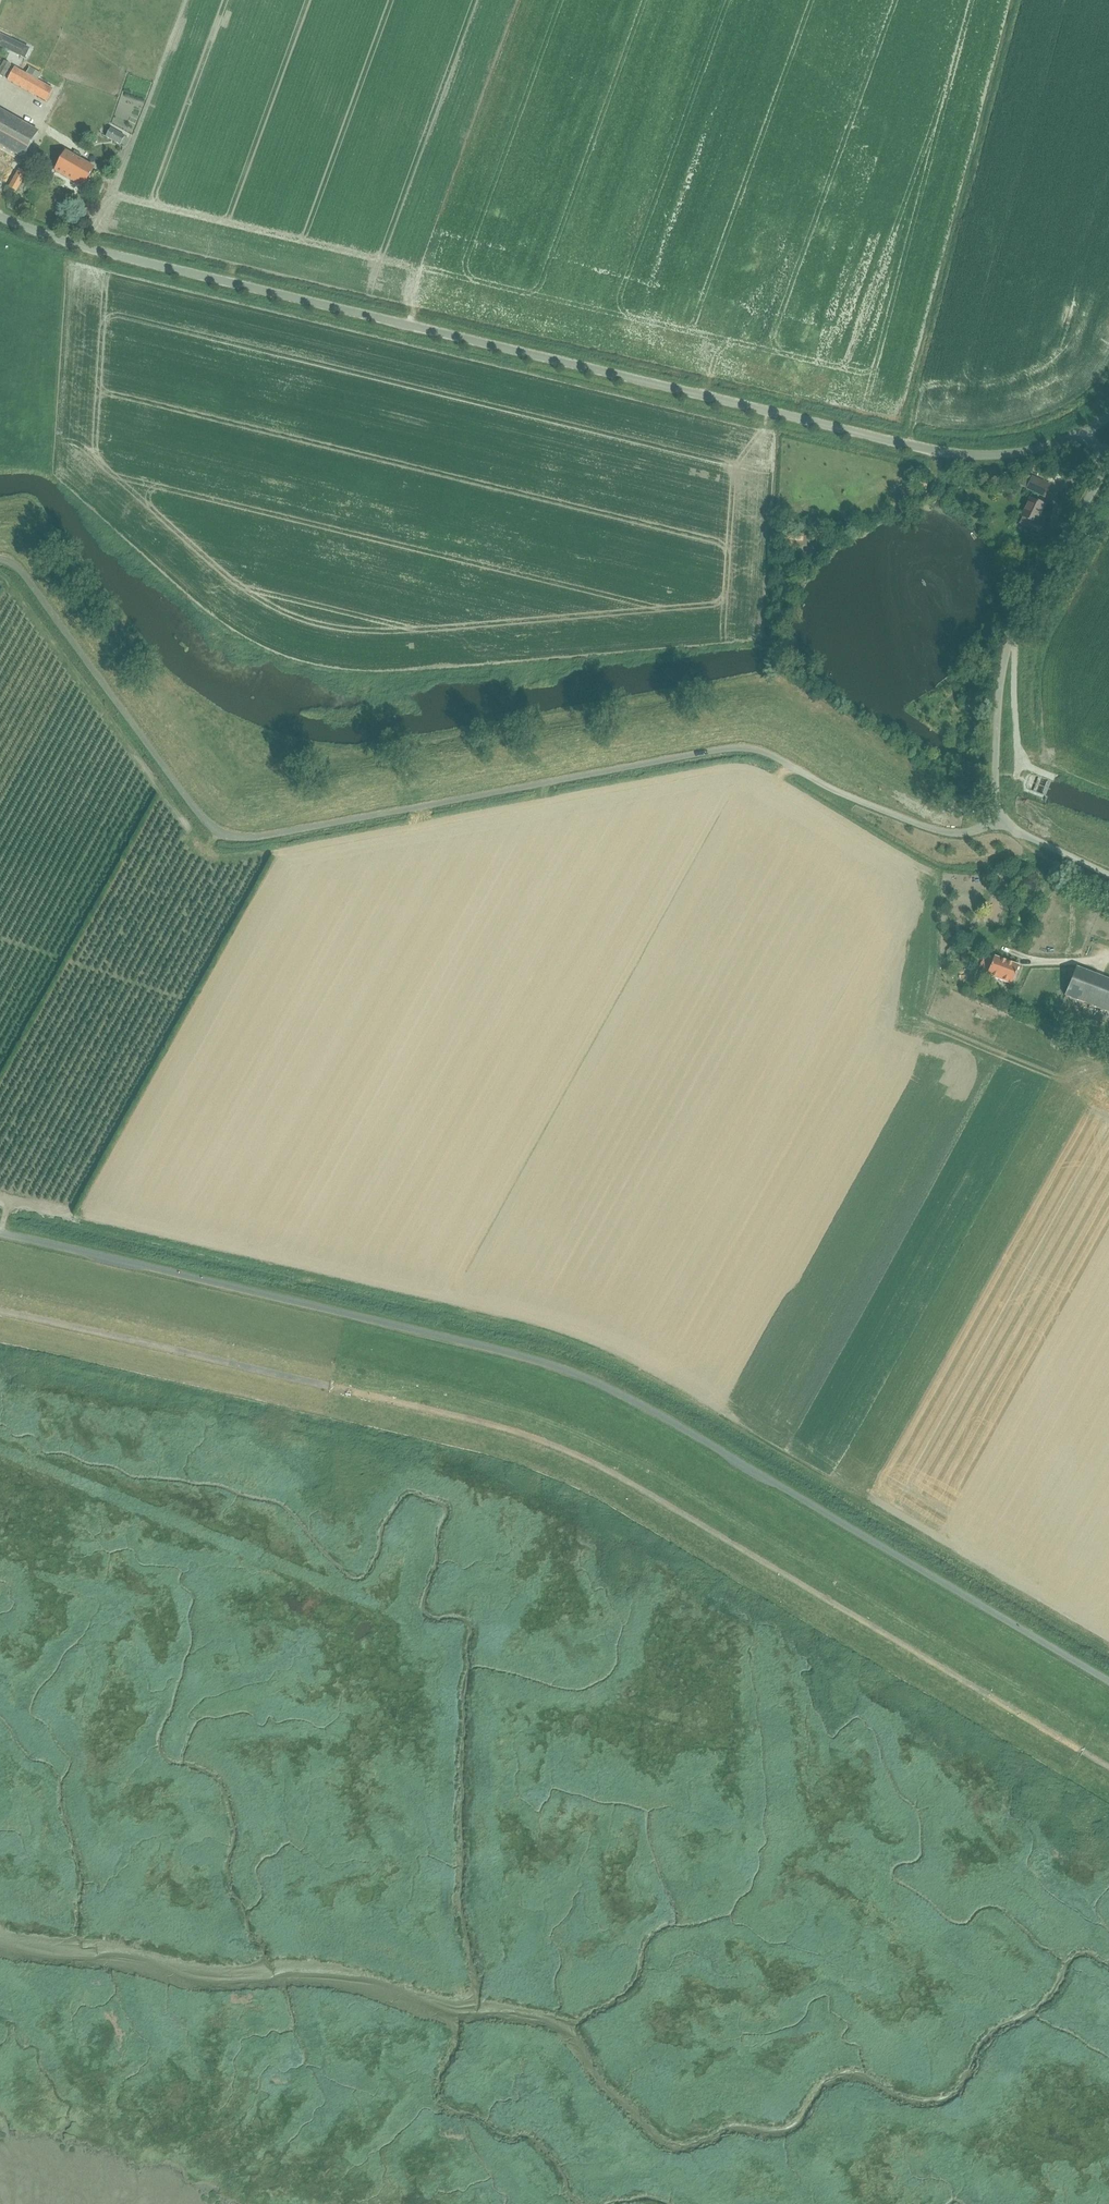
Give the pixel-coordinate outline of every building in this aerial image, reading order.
[(0,34),(0,43),(24,56),(29,47),(1,32),(0,34)] [(4,78),(11,65),(10,64),(4,62),(0,69),(0,76),(4,78)] [(14,68),(7,80),(13,83),(20,71),(14,68)] [(134,87),(137,71),(124,68),(120,84),(134,87)] [(29,69),(26,74),(37,81),(41,75),(29,69)] [(26,74),(20,71),(13,83),(34,95),(41,83),(37,81),(26,74)] [(41,83),(34,95),(46,102),(53,90),(41,83)] [(39,131),(0,109),(0,143),(24,156),(39,131)] [(111,128),(106,137),(120,145),(125,136),(111,128)] [(83,185),(94,165),(66,150),(55,170),(83,185)] [(9,185),(16,190),(27,172),(19,167),(9,185)] [(914,487),(926,490),(929,480),(917,477),(914,487)] [(1026,489),(1043,496),(1048,485),(1031,477),(1026,489)] [(1065,506),(1071,495),(1064,491),(1058,502),(1065,506)] [(1043,504),(1029,498),(1021,516),(1023,517),(1019,523),(1037,531),(1042,520),(1037,518),(1043,504)] [(782,539),(804,541),(805,534),(782,532),(782,539)] [(1014,574),(1017,566),(1012,564),(1008,571),(1014,574)] [(984,953),(979,967),(983,968),(979,979),(984,981),(987,975),(1011,985),(1018,966),(993,957),(984,953)] [(1076,967),(1065,996),(1108,1013),(1108,980),(1076,967)]
